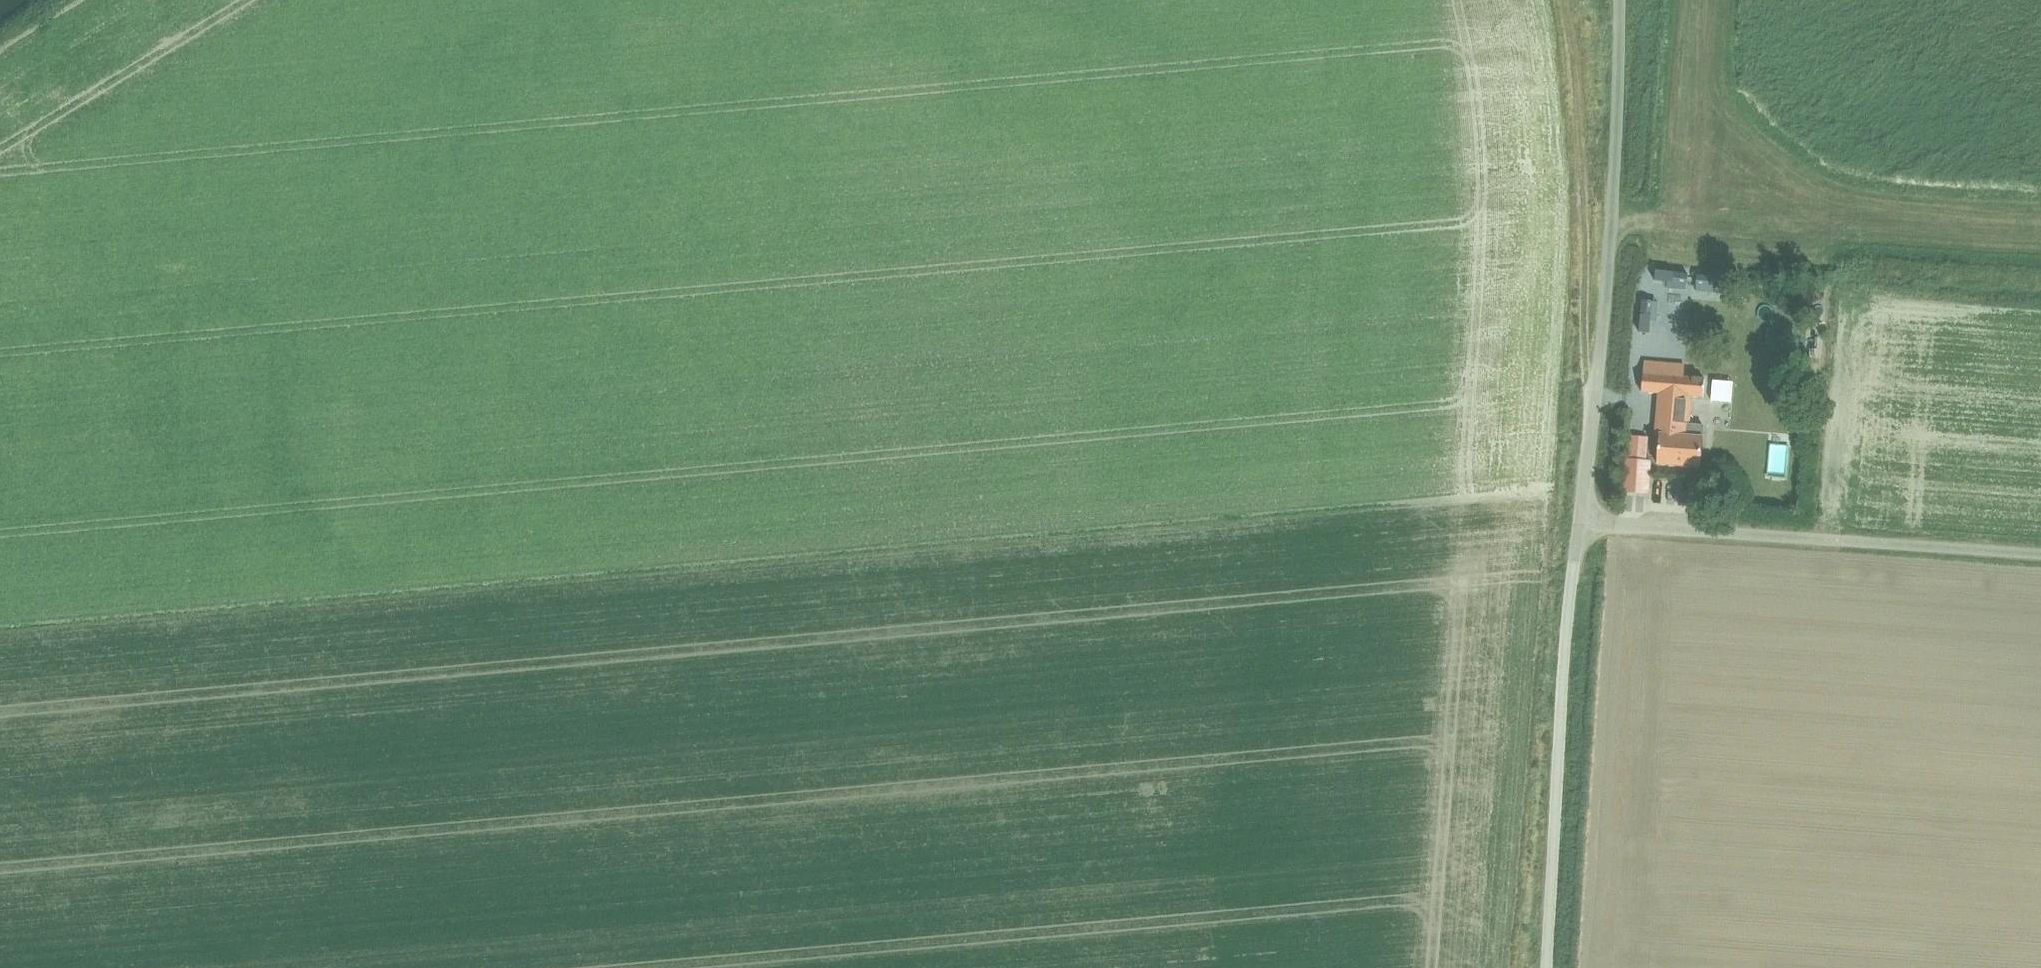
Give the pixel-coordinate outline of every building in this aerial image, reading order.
[(1649,270),(1647,286),(1677,291),(1680,275),(1649,270)] [(1710,294),(1709,276),(1687,276),(1687,294),(1710,294)] [(1647,334),(1649,301),(1634,300),(1632,333),(1647,334)] [(1702,397),(1704,379),(1682,378),(1683,366),(1644,363),(1641,392),(1659,394),(1655,435),(1660,435),(1658,465),(1700,468),(1703,432),(1695,431),(1695,437),(1685,436),(1686,425),(1689,426),(1691,397),(1702,397)] [(1623,488),(1648,490),(1650,462),(1645,461),(1647,442),(1630,441),(1629,456),(1626,455),(1623,488)] [(1771,445),(1769,478),(1786,479),(1788,446),(1771,445)]
